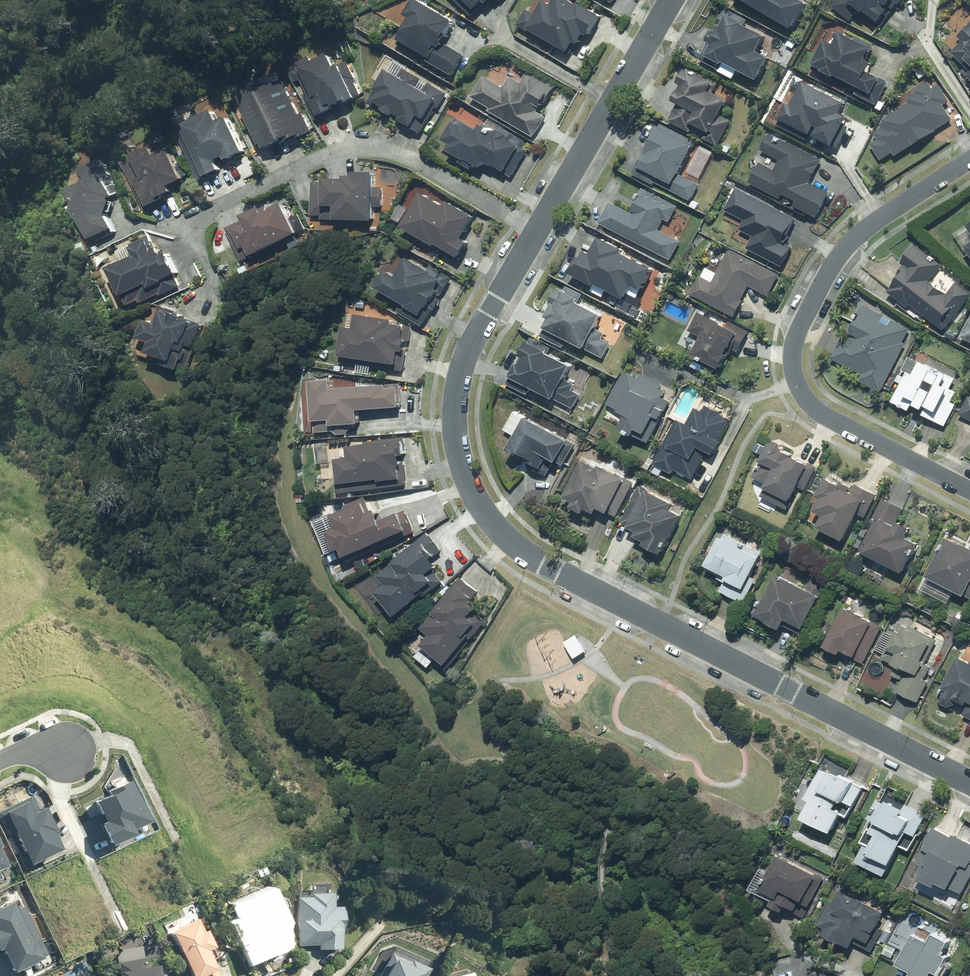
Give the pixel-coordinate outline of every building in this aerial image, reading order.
[(481,10),(491,1),(494,4),(498,0),(470,0),(481,10)] [(584,2),(583,5),(575,0),(558,0),(556,4),(549,0),(539,16),(528,9),(519,24),(536,34),(538,30),(575,52),(581,42),(585,44),(592,32),(594,34),(606,15),(584,2)] [(797,27),(811,0),(810,0),(747,0),(797,27)] [(833,9),(852,22),(863,6),(885,21),(894,9),(897,10),(904,0),(839,0),(833,9)] [(449,44),(460,20),(430,5),(414,37),(438,50),(432,62),(456,74),(467,53),(449,44)] [(712,55),(727,64),(723,71),(737,78),(742,68),(761,79),(774,57),(763,50),(771,35),(733,14),(716,44),(717,45),(712,55)] [(400,42),(409,27),(389,15),(380,30),(400,42)] [(962,36),(966,40),(955,51),(968,64),(969,62),(969,28),(962,36)] [(873,43),(845,32),(840,45),(829,41),(820,63),(830,67),(828,72),(840,77),(840,76),(859,83),(856,90),(883,101),(891,81),(873,74),(878,62),(867,57),(873,43)] [(357,55),(350,41),(342,44),(348,58),(357,55)] [(298,64),(323,116),(365,96),(357,80),(359,79),(350,61),(340,66),(334,54),(314,64),(311,57),(298,64)] [(420,79),(419,81),(405,72),(408,67),(397,60),(391,70),(379,90),(384,93),(379,102),(389,107),(388,109),(400,116),(401,115),(405,117),(403,120),(414,126),(413,128),(423,134),(438,108),(441,109),(448,96),(429,85),(420,79)] [(916,68),(922,78),(933,71),(928,62),(916,68)] [(719,82),(689,67),(676,95),(681,97),(679,101),(682,102),(673,121),(722,145),(734,120),(725,116),(733,100),(729,98),(733,90),(719,83),(719,82)] [(548,117),(538,111),(543,103),(546,105),(556,86),(530,72),(524,82),(512,76),(506,88),(486,77),(475,99),(494,109),(493,111),(538,135),(548,117)] [(306,136),(316,132),(306,113),(303,114),(286,79),(270,87),(268,82),(240,95),(268,151),(297,136),(298,138),(306,135),(306,136)] [(851,102),(809,81),(797,104),(793,102),(785,118),(841,146),(855,118),(846,113),(851,102)] [(934,88),(929,82),(917,90),(919,93),(910,100),(912,103),(884,122),(887,127),(876,134),(879,139),(872,143),(884,160),(896,152),(899,156),(927,138),(928,139),(956,119),(946,104),(951,100),(940,84),(934,88)] [(165,111),(172,127),(199,115),(192,99),(165,111)] [(217,110),(177,128),(202,181),(225,170),(221,161),(230,157),(231,160),(249,152),(232,117),(222,121),(217,110)] [(492,118),(488,126),(484,124),(481,129),(460,118),(449,140),(454,143),(451,149),(470,159),(471,157),(489,167),(491,162),(515,174),(527,150),(524,148),(525,146),(512,139),(514,136),(502,130),(505,125),(492,118)] [(698,143),(663,125),(657,137),(659,138),(644,168),(674,183),(671,189),(693,200),(701,183),(682,174),(698,143)] [(819,217),(832,193),(812,183),(823,163),(771,136),(764,149),(783,159),(777,171),(762,163),(752,182),(819,217)] [(716,152),(703,146),(690,173),(704,179),(716,152)] [(129,160),(152,208),(165,201),(164,199),(177,192),(174,186),(188,180),(172,149),(160,155),(156,147),(129,160)] [(74,190),(97,239),(118,229),(111,214),(117,196),(122,193),(105,158),(86,168),(92,181),(74,190)] [(315,182),(314,219),(378,220),(378,207),(385,207),(386,187),(379,187),(379,172),(358,172),(358,176),(349,176),(349,179),(330,179),(330,183),(315,182)] [(799,219),(738,188),(726,211),(746,221),(741,230),(756,238),(751,248),(787,266),(797,247),(787,242),(799,219)] [(672,221),(679,206),(664,199),(663,202),(641,192),(638,198),(642,200),(640,203),(643,205),(638,216),(611,203),(601,224),(673,258),(682,240),(662,230),(668,219),(672,221)] [(427,193),(416,211),(404,204),(395,218),(408,225),(407,227),(441,247),(442,245),(464,258),(480,231),(472,227),(478,216),(452,201),(449,206),(427,193)] [(228,229),(244,262),(302,234),(288,203),(274,210),(273,206),(265,210),(264,208),(246,216),(248,219),(228,229)] [(115,268),(133,306),(143,301),(144,304),(164,295),(164,296),(183,287),(178,276),(182,274),(172,252),(166,255),(163,248),(158,250),(151,236),(134,245),(139,256),(115,268)] [(617,305),(621,296),(630,300),(633,294),(640,297),(644,288),(647,289),(657,268),(626,253),(627,249),(603,238),(596,253),(591,251),(588,258),(583,256),(575,275),(597,285),(594,292),(606,297),(605,299),(617,305)] [(914,303),(947,329),(969,300),(969,291),(959,283),(962,280),(918,246),(906,260),(910,263),(906,269),(910,272),(897,289),(899,290),(897,294),(912,305),(914,303)] [(780,275),(729,250),(712,283),(700,277),(691,295),(735,318),(744,301),(742,301),(749,288),(768,297),(780,275)] [(401,277),(390,270),(381,287),(412,305),(411,307),(423,313),(418,320),(427,325),(436,308),(438,309),(456,278),(450,274),(447,278),(412,258),(401,277)] [(568,292),(561,288),(557,296),(564,300),(562,305),(559,303),(550,318),(555,321),(551,328),(605,358),(613,343),(606,339),(608,335),(598,331),(607,315),(582,302),(583,299),(569,291),(568,292)] [(881,392),(906,344),(903,342),(910,329),(892,320),(889,326),(882,322),(885,316),(863,305),(853,324),(855,325),(851,333),(851,334),(849,338),(843,335),(832,359),(862,374),(858,381),(881,392)] [(174,367),(189,372),(205,324),(187,318),(188,316),(179,313),(180,311),(177,311),(162,306),(157,321),(151,320),(145,338),(158,342),(155,353),(176,360),(174,367)] [(693,356),(720,371),(728,356),(726,356),(730,349),(739,354),(749,333),(730,323),(727,328),(698,313),(689,332),(702,338),(693,356)] [(348,327),(343,362),(406,371),(409,352),(411,352),(414,326),(398,324),(399,320),(362,315),(360,329),(348,327)] [(577,366),(533,341),(525,355),(528,357),(525,363),(523,362),(515,377),(557,400),(558,398),(575,407),(583,394),(575,390),(578,386),(569,381),(577,366)] [(907,372),(892,402),(910,411),(915,401),(917,403),(916,406),(924,411),(926,407),(928,408),(924,415),(946,426),(957,405),(952,402),(957,392),(951,389),(956,379),(947,374),(947,375),(922,363),(915,376),(907,372)] [(714,370),(705,366),(702,372),(711,376),(714,370)] [(624,429),(649,441),(668,403),(656,397),(661,387),(642,377),(640,381),(625,374),(610,405),(630,415),(624,429)] [(892,388),(896,381),(891,378),(887,385),(892,388)] [(315,381),(319,422),(335,421),(335,427),(365,424),(363,411),(405,407),(403,383),(337,389),(336,379),(315,381)] [(969,397),(960,415),(969,420),(969,397)] [(676,470),(694,479),(707,453),(715,456),(722,442),(720,441),(731,420),(721,415),(721,414),(706,405),(702,412),(695,408),(686,425),(677,421),(654,465),(674,475),(676,470)] [(530,418),(517,411),(506,430),(517,436),(516,437),(519,439),(513,450),(522,455),(524,452),(539,461),(538,463),(547,468),(553,458),(566,465),(578,443),(531,417),(530,418)] [(339,476),(341,493),(410,485),(407,455),(410,454),(408,437),(366,442),(367,445),(352,447),(353,458),(341,460),(343,476),(339,476)] [(768,445),(757,440),(752,452),(763,456),(768,445)] [(805,490),(818,467),(809,462),(808,465),(795,459),(792,458),(793,456),(784,451),(782,445),(778,443),(771,444),(754,477),(768,484),(762,496),(788,510),(793,500),(793,499),(799,487),(805,490)] [(655,462),(649,459),(645,467),(651,469),(655,462)] [(599,470),(584,462),(565,499),(574,504),(572,509),(584,515),(586,510),(596,515),(599,510),(608,515),(609,514),(617,517),(635,483),(617,473),(616,475),(600,467),(599,470)] [(819,528),(845,542),(859,514),(866,518),(877,496),(856,485),(852,493),(849,492),(851,488),(841,483),(839,486),(827,479),(818,497),(822,499),(815,513),(825,517),(819,528)] [(662,556),(682,516),(670,510),(673,504),(650,492),(651,491),(641,486),(622,522),(630,527),(629,528),(638,533),(636,537),(646,542),(644,546),(662,556)] [(347,550),(352,561),(418,533),(408,511),(385,521),(381,510),(373,513),(366,498),(347,506),(349,510),(336,516),(342,528),(332,532),(342,553),(347,550)] [(864,554),(904,574),(919,545),(906,539),(911,529),(898,523),(896,527),(895,527),(904,509),(884,499),(874,518),(876,519),(860,551),(865,553),(864,554)] [(445,551),(429,534),(398,562),(399,564),(384,578),(390,585),(380,594),(402,618),(427,595),(429,597),(445,582),(442,578),(446,574),(440,568),(443,565),(437,559),(445,551)] [(762,553),(726,535),(723,540),(721,539),(706,568),(708,569),(708,571),(719,577),(718,579),(726,583),(721,592),(744,604),(757,580),(752,577),(761,559),(760,558),(762,553)] [(962,544),(961,546),(947,539),(927,577),(965,597),(966,596),(969,599),(969,548),(962,544)] [(870,562),(858,555),(849,570),(861,577),(870,562)] [(481,591),(462,576),(435,611),(438,613),(427,629),(434,634),(417,656),(432,667),(441,655),(453,664),(473,638),(475,640),(490,621),(478,612),(482,607),(474,601),(481,591)] [(807,591),(779,576),(768,597),(764,594),(754,614),(758,616),(758,617),(768,623),(768,624),(782,631),(784,626),(802,635),(827,586),(813,579),(807,591)] [(854,613),(845,609),(825,647),(840,655),(842,652),(863,664),(883,626),(872,620),(871,622),(865,619),(866,617),(855,612),(854,613)] [(961,628),(966,618),(957,613),(952,623),(961,628)] [(900,625),(883,659),(894,665),(894,666),(897,668),(893,676),(903,681),(907,672),(908,673),(898,692),(919,703),(930,683),(926,680),(932,668),(926,665),(938,641),(911,626),(909,629),(900,625)] [(584,652),(575,635),(563,642),(572,659),(584,652)] [(968,645),(954,638),(950,647),(963,653),(968,645)] [(960,658),(940,697),(942,704),(949,708),(956,706),(958,702),(967,706),(969,702),(969,703),(969,664),(960,658)] [(848,817),(864,787),(855,782),(855,781),(842,775),(842,776),(831,770),(830,773),(822,769),(807,796),(812,799),(804,816),(833,831),(842,813),(848,817)] [(905,807),(888,799),(886,803),(879,799),(870,816),(877,820),(872,830),(878,833),(871,847),(866,844),(857,860),(885,875),(908,831),(916,835),(927,815),(907,804),(905,807)] [(918,861),(922,864),(919,870),(921,871),(918,877),(934,885),(935,883),(937,885),(939,881),(963,893),(969,879),(969,841),(954,833),(952,836),(941,831),(934,827),(933,827),(929,835),(926,841),(927,842),(918,861)] [(785,907),(804,917),(815,895),(824,877),(778,854),(768,876),(767,875),(765,879),(766,879),(762,887),(776,894),(771,904),(783,910),(785,907)] [(886,910),(856,895),(855,898),(839,890),(832,904),(827,902),(818,921),(827,926),(824,933),(841,941),(842,940),(852,945),(854,942),(872,951),(883,930),(877,927),(886,910)] [(231,923),(249,960),(267,951),(262,939),(274,933),(272,928),(279,924),(263,891),(235,905),(241,918),(231,923)] [(309,895),(296,896),(297,944),(318,944),(318,950),(341,949),(340,895),(331,895),(331,891),(309,892),(309,895)] [(197,918),(168,931),(190,975),(218,975),(205,948),(210,946),(197,918)] [(923,975),(933,975),(936,969),(944,973),(948,965),(946,964),(951,955),(947,953),(949,949),(947,948),(951,940),(922,925),(918,933),(916,932),(901,962),(902,962),(901,965),(923,975)] [(886,943),(891,933),(885,930),(880,940),(886,943)] [(897,948),(888,944),(883,953),(892,957),(897,948)] [(142,957),(116,962),(118,970),(116,970),(117,975),(156,975),(153,963),(143,965),(142,957)] [(789,975),(790,975),(834,975),(832,967),(789,975)]
